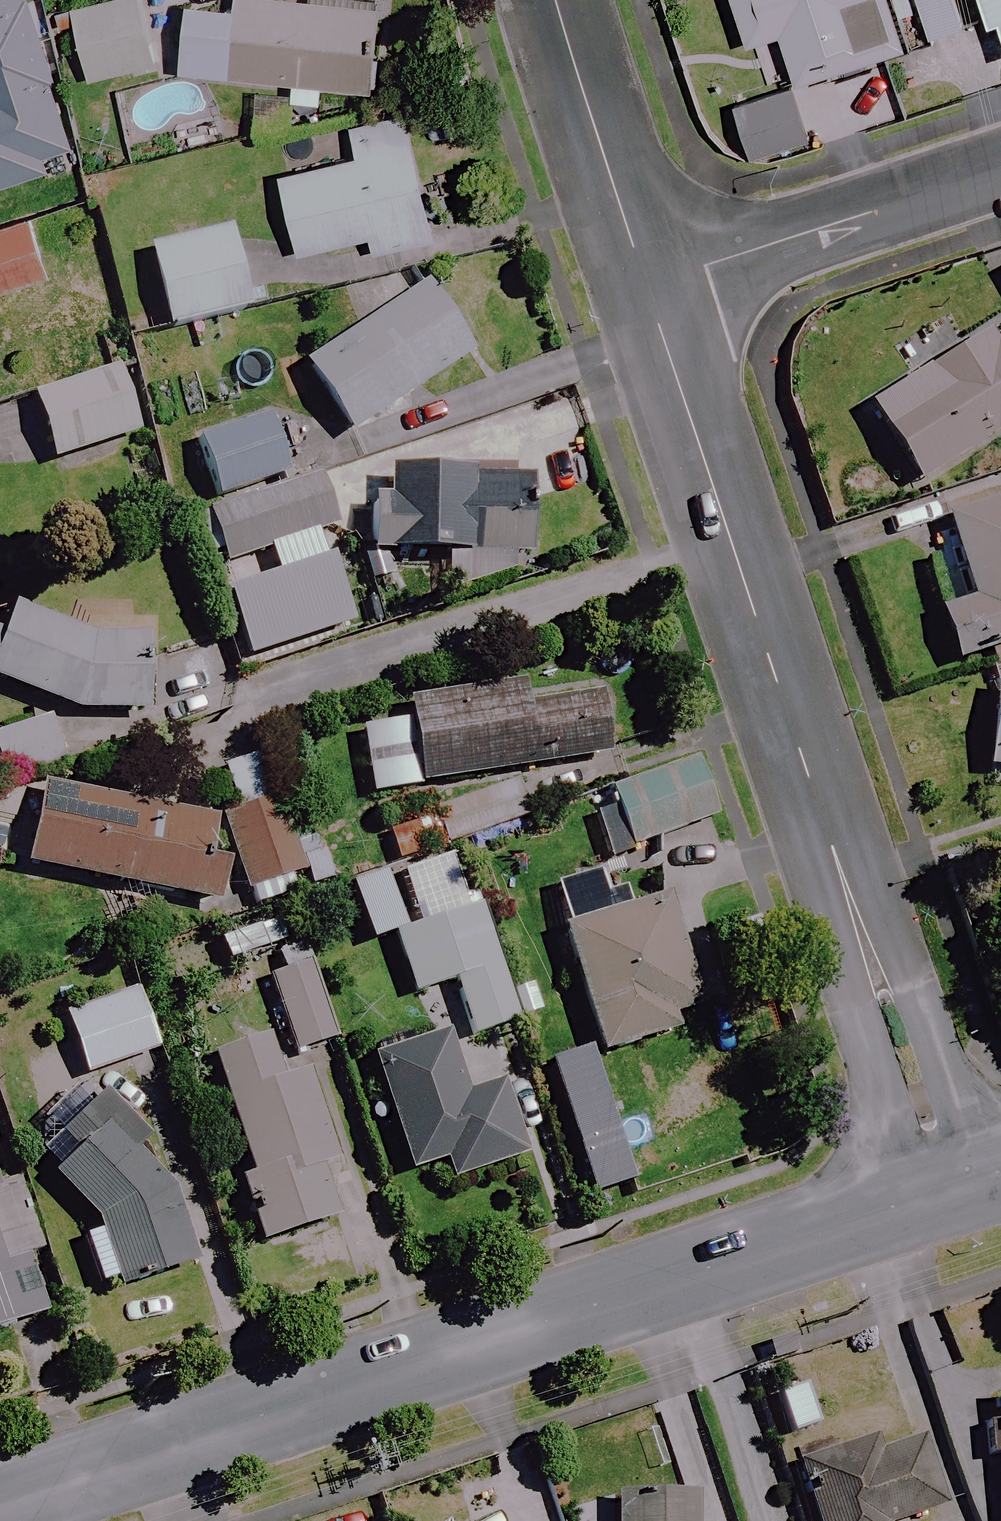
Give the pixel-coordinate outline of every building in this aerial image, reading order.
[(141,0),(122,0),(73,11),(89,82),(156,67),(141,0)] [(239,9),(187,6),(183,76),(291,83),(290,104),(321,106),(322,90),(370,92),(376,7),(266,0),(240,0),(239,9)] [(887,0),(731,0),(746,50),(779,39),(794,86),(903,52),(887,0)] [(954,0),(916,0),(928,41),(963,30),(954,0)] [(983,28),(997,23),(1000,36),(1000,0),(974,0),(983,28)] [(809,142),(793,90),(735,108),(751,159),(809,142)] [(436,241),(408,117),(350,129),(357,160),(281,177),(298,255),(369,239),(373,255),(436,241)] [(34,214),(0,225),(0,292),(54,274),(34,214)] [(250,312),(230,231),(148,251),(167,333),(250,312)] [(469,358),(424,288),(303,367),(348,436),(469,358)] [(1000,431),(1000,342),(984,353),(973,336),(932,363),(930,359),(861,403),(914,486),(1000,431)] [(137,438),(118,373),(31,399),(51,464),(137,438)] [(284,476),(267,422),(195,444),(212,499),(284,476)] [(517,476),(391,474),(390,502),(364,501),(363,557),(515,560),(517,476)] [(333,533),(317,480),(186,520),(202,573),(333,533)] [(946,520),(970,603),(937,612),(952,663),(1000,649),(1000,504),(946,520)] [(66,713),(145,718),(148,630),(77,628),(7,603),(0,622),(0,689),(66,713)] [(618,750),(600,666),(403,708),(406,722),(356,733),(371,803),(618,750)] [(990,691),(985,772),(1000,773),(1000,692),(990,691)] [(299,873),(253,758),(220,771),(235,809),(214,817),(245,894),(299,873)] [(696,760),(600,791),(608,814),(590,820),(603,860),(717,824),(696,760)] [(216,825),(45,791),(30,871),(218,908),(226,865),(209,862),(216,825)] [(447,848),(437,814),(384,830),(394,864),(447,848)] [(455,886),(447,859),(397,875),(405,902),(455,886)] [(610,918),(598,875),(550,888),(596,1056),(676,1034),(671,1017),(697,1010),(667,902),(610,918)] [(398,931),(380,876),(348,887),(366,942),(398,931)] [(510,1027),(470,893),(410,911),(415,928),(391,935),(410,997),(450,985),(467,1040),(510,1027)] [(333,1041),(308,973),(269,987),(294,1055),(333,1041)] [(153,1054),(133,994),(63,1017),(83,1077),(153,1054)] [(466,1094),(447,1034),(369,1059),(406,1174),(441,1163),(448,1183),(522,1159),(498,1084),(466,1094)] [(282,1086),(269,1043),(212,1061),(246,1177),(238,1179),(257,1245),(339,1221),(323,1165),(330,1163),(305,1079),(282,1086)] [(93,1222),(96,1232),(84,1236),(99,1282),(111,1278),(116,1292),(197,1265),(170,1184),(137,1152),(149,1139),(97,1089),(36,1152),(53,1169),(47,1176),(93,1222)] [(42,1252),(19,1177),(4,1181),(0,1167),(0,1330),(45,1316),(27,1256),(42,1252)] [(992,1400),(1000,1478),(1000,1399),(992,1400)] [(922,1432),(799,1464),(814,1520),(908,1520),(943,1512),(922,1432)] [(696,1498),(616,1497),(616,1520),(695,1520),(696,1498)]
